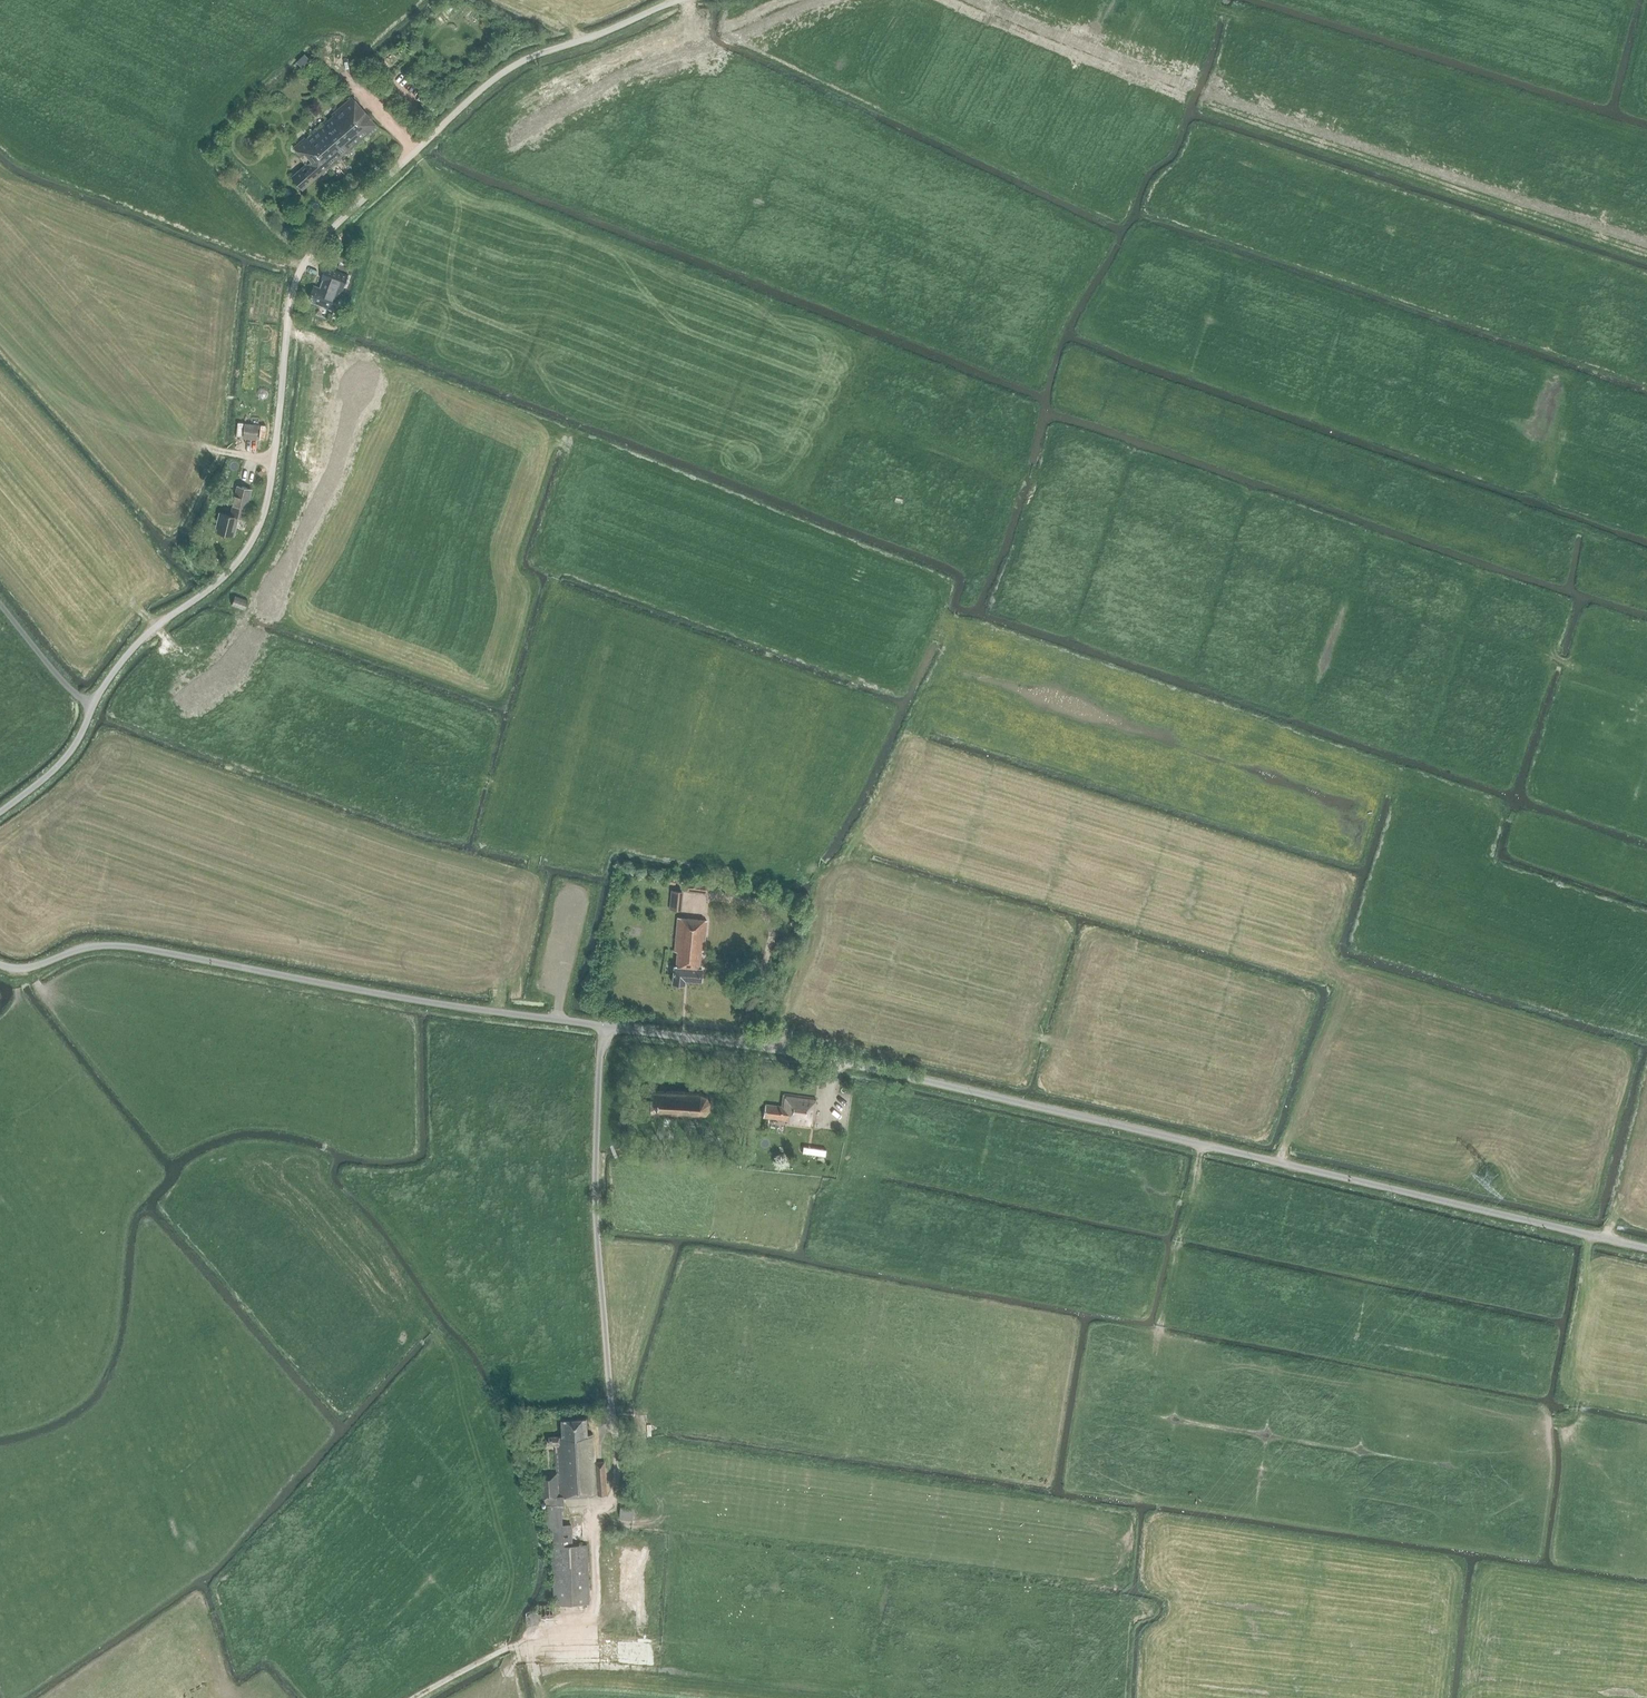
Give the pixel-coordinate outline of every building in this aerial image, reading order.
[(298,61),(303,66),(309,60),(304,55),(298,61)] [(357,144),(357,145),(362,140),(361,138),(366,134),(368,135),(377,127),(352,97),(331,115),(332,117),(327,121),(325,119),(321,124),(322,126),(317,130),(315,128),(310,133),(311,135),(306,139),(305,138),(304,138),(293,148),(306,163),(291,177),(302,190),(321,173),(322,175),(330,168),(330,167),(329,166),(334,161),(336,163),(341,159),(341,158),(340,156),(345,152),(347,154),(351,149),(350,147),(355,143),(357,144)] [(353,253),(347,251),(336,247),(332,259),(341,263),(349,266),(353,253)] [(347,272),(349,266),(341,263),(338,269),(347,272)] [(312,302),(329,308),(334,310),(343,286),(341,286),(344,277),(325,270),(321,279),(326,281),(323,289),(313,285),(308,297),(313,299),(312,302)] [(242,436),(257,438),(258,423),(244,421),(242,436)] [(239,486),(231,515),(219,513),(215,531),(233,536),(238,517),(244,519),(251,489),(239,486)] [(234,595),(231,605),(243,609),(247,600),(234,595)] [(681,908),(684,890),(673,888),(670,907),(681,908)] [(673,966),(671,982),(684,984),(684,979),(700,981),(701,968),(699,968),(701,946),(705,947),(706,921),(677,918),(673,951),(676,951),(675,966),(673,966)] [(651,1092),(650,1112),(698,1116),(705,1113),(709,1108),(710,1102),(707,1096),(700,1093),(651,1092)] [(764,1104),(763,1117),(787,1121),(787,1123),(810,1126),(813,1099),(783,1095),(781,1106),(764,1104)] [(809,1146),(830,1149),(833,1136),(812,1132),(809,1146)] [(559,1472),(539,1474),(540,1497),(606,1492),(604,1462),(595,1462),(593,1433),(587,1434),(586,1417),(559,1417),(559,1435),(548,1436),(549,1444),(557,1443),(559,1472)] [(633,1517),(633,1506),(619,1506),(618,1517),(633,1517)] [(572,1544),(572,1531),(550,1532),(553,1605),(590,1603),(587,1544),(572,1544)]
